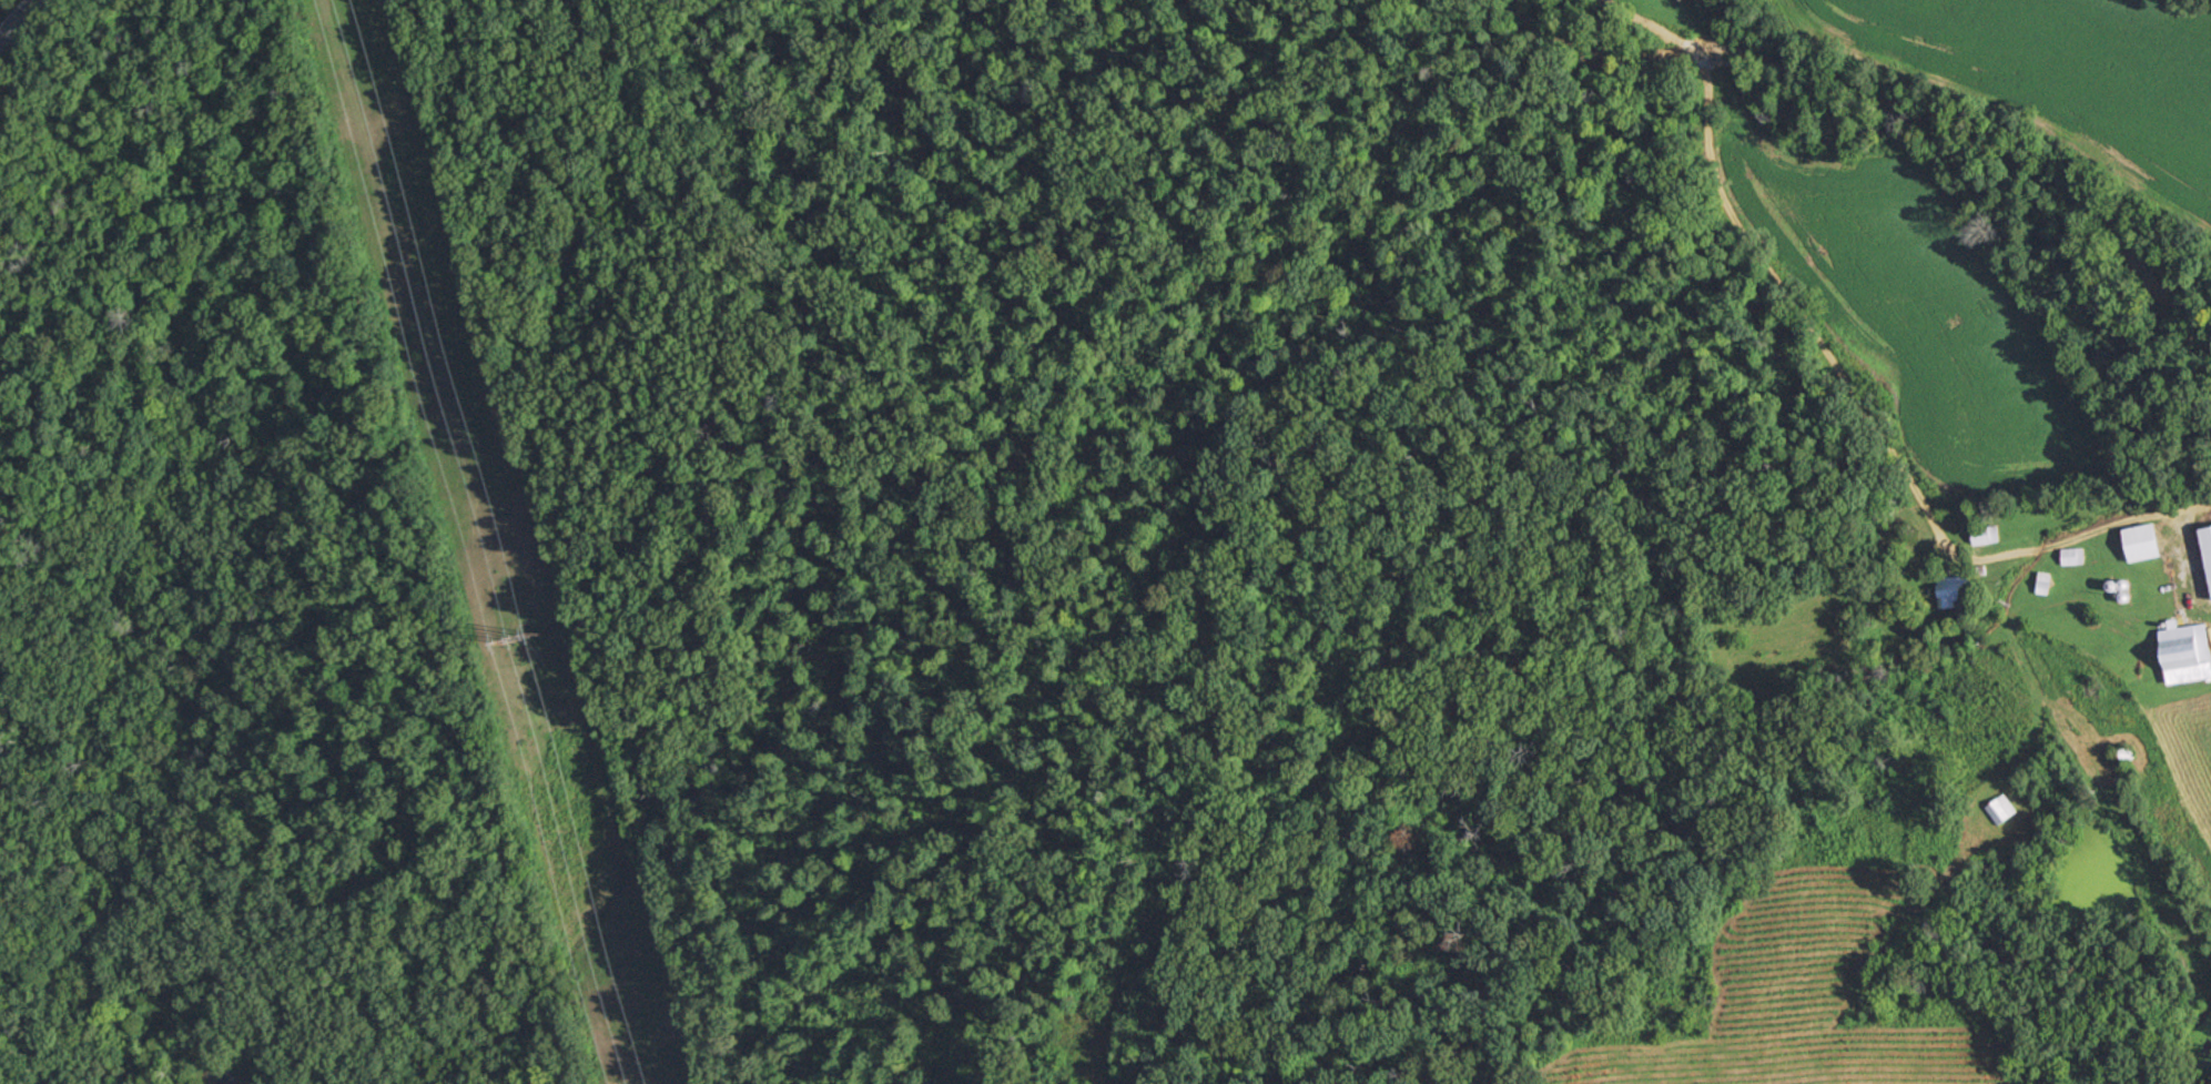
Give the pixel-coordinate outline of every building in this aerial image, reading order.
[(2124,529),(2130,563),(2162,557),(2156,523),(2124,529)] [(1971,528),(1974,545),(1999,543),(1997,525),(1971,528)] [(2202,528),(2210,592),(2210,527),(2202,528)] [(2062,564),(2083,564),(2083,549),(2062,549),(2062,564)] [(1939,578),(1939,606),(1962,606),(1962,589),(1968,589),(1968,578),(1939,578)] [(2208,625),(2177,628),(2176,620),(2167,621),(2168,630),(2160,631),(2166,685),(2210,679),(2210,652),(2208,625)] [(2117,754),(2121,764),(2134,759),(2130,749),(2117,754)] [(1999,826),(2018,811),(2005,794),(1986,808),(1999,826)]
